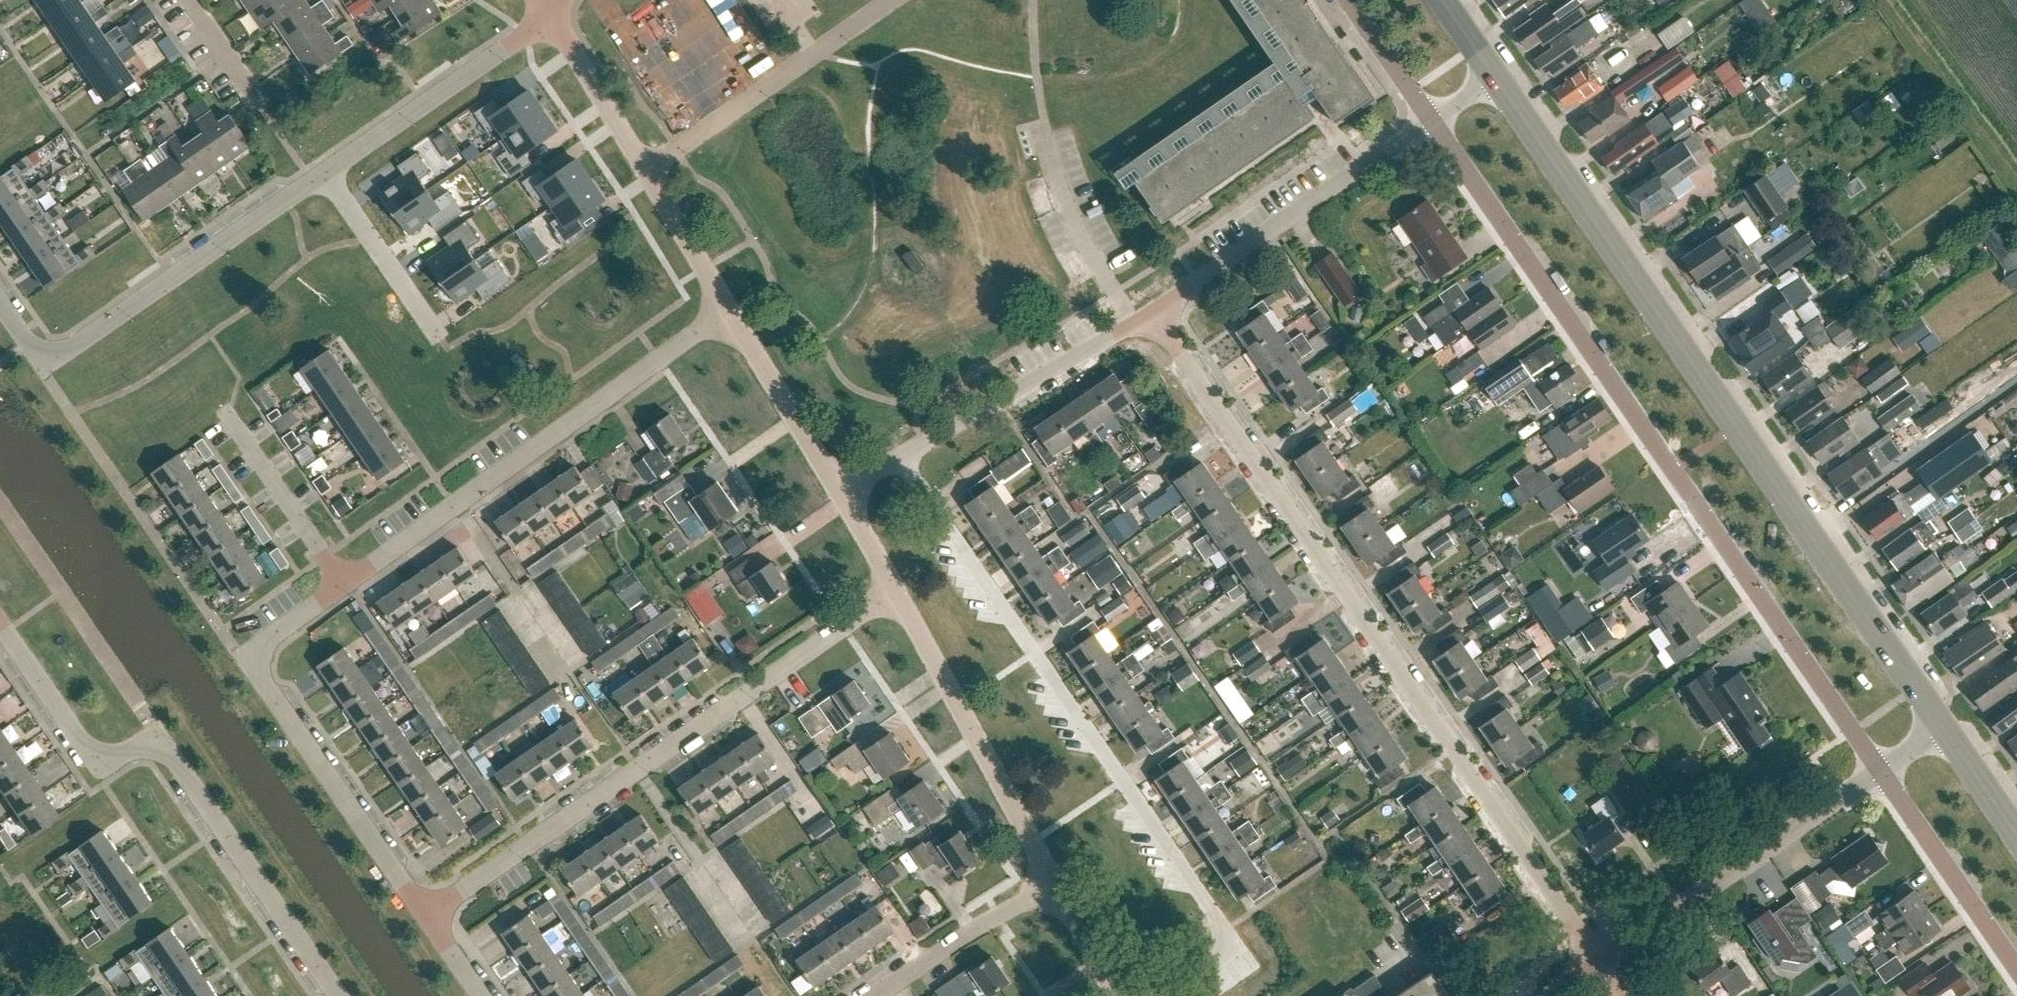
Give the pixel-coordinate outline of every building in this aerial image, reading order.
[(51,17),(76,0),(39,0),(51,17)] [(66,38),(92,20),(90,17),(81,4),(87,0),(76,0),(51,17),(66,38)] [(251,11),(266,0),(243,0),(251,11)] [(263,28),(304,0),(288,0),(266,0),(251,11),(263,28)] [(287,38),(329,9),(324,1),(312,9),(306,0),(304,0),(263,28),(263,29),(275,21),(287,38)] [(355,18),(375,5),(372,0),(360,0),(348,8),(355,18)] [(423,0),(384,0),(375,6),(380,13),(391,6),(398,16),(423,0)] [(399,42),(442,14),(432,0),(423,0),(398,16),(405,27),(394,34),(399,42)] [(1336,124),(1374,99),(1306,0),(1251,0),(1336,124)] [(1507,18),(1526,5),(1528,8),(1540,0),(1495,0),(1507,18)] [(1536,20),(1518,33),(1530,51),(1548,39),(1550,43),(1589,16),(1580,3),(1557,19),(1548,7),(1534,17),(1536,20)] [(66,38),(80,59),(106,40),(104,38),(96,25),(110,15),(105,7),(90,17),(92,20),(66,38)] [(287,38),(299,56),(329,35),(323,26),(335,18),(329,9),(287,38)] [(1685,18),(1659,36),(1668,50),(1694,32),(1685,18)] [(1556,50),(1538,62),(1547,76),(1551,74),(1555,79),(1584,59),(1578,51),(1599,36),(1590,22),(1569,37),(1567,35),(1553,45),(1556,50)] [(80,59),(93,79),(120,60),(118,58),(109,45),(124,35),(119,28),(104,38),(106,40),(80,59)] [(299,56),(312,74),(354,45),(348,37),(336,45),(329,35),(299,56)] [(382,39),(378,46),(384,50),(388,42),(382,39)] [(93,79),(108,100),(134,81),(123,66),(138,56),(132,48),(118,58),(120,60),(93,79)] [(181,56),(177,49),(166,56),(171,63),(181,56)] [(1579,123),(1593,143),(1606,133),(1609,137),(1631,121),(1619,104),(1649,82),(1655,91),(1658,88),(1672,79),(1658,60),(1611,93),(1613,95),(1591,111),(1593,113),(1579,123)] [(1730,61),(1715,71),(1725,88),(1727,87),(1734,98),(1747,89),(1740,79),(1741,78),(1730,61)] [(1605,89),(1588,65),(1568,79),(1570,83),(1558,91),(1570,109),(1582,101),(1584,104),(1605,89)] [(1672,79),(1658,88),(1667,102),(1688,88),(1695,83),(1689,74),(1682,79),(1678,75),(1672,79)] [(1285,77),(1134,180),(1164,224),(1314,120),(1285,77)] [(1769,93),(1762,84),(1753,91),(1759,100),(1769,93)] [(506,136),(543,111),(529,91),(501,110),(494,100),(475,113),(489,133),(499,126),(506,136)] [(1688,99),(1664,114),(1674,129),(1698,113),(1688,99)] [(1879,112),(1871,100),(1854,111),(1862,123),(1879,112)] [(205,117),(234,159),(252,146),(231,115),(221,123),(213,111),(205,117)] [(543,111),(506,136),(500,140),(507,151),(497,158),(511,177),(532,163),(525,153),(557,132),(543,111)] [(1616,148),(1602,157),(1602,158),(1613,173),(1627,164),(1629,166),(1660,144),(1655,138),(1672,126),(1662,112),(1615,146),(1616,148)] [(195,140),(216,171),(234,159),(205,117),(197,122),(205,133),(195,140)] [(445,134),(435,140),(448,159),(458,153),(445,134)] [(169,141),(198,183),(216,171),(195,140),(185,147),(177,136),(169,141)] [(159,165),(181,196),(198,183),(169,141),(161,147),(169,159),(159,165)] [(1676,196),(1675,195),(1691,184),(1686,176),(1700,167),(1682,142),(1652,163),(1657,170),(1626,192),(1644,219),(1661,207),(1663,207),(1667,205),(1668,202),(1676,196)] [(394,214),(428,190),(421,180),(431,173),(417,153),(398,166),(405,176),(380,193),(394,214)] [(0,178),(0,214),(32,192),(30,189),(20,176),(35,166),(28,156),(12,167),(14,168),(0,178)] [(134,166),(163,208),(181,196),(159,165),(150,172),(142,160),(134,166)] [(546,195),(554,206),(590,180),(576,160),(549,179),(542,169),(523,182),(537,202),(546,195)] [(123,190),(144,221),(163,208),(134,166),(125,172),(133,183),(123,190)] [(1745,190),(1759,211),(1780,197),(1766,176),(1745,190)] [(44,180),(30,189),(32,192),(0,214),(0,221),(13,240),(48,215),(46,213),(37,200),(51,190),(44,180)] [(590,180),(554,206),(561,216),(551,223),(557,231),(555,233),(563,244),(585,228),(579,218),(604,201),(590,180)] [(435,201),(428,190),(394,214),(408,234),(429,220),(437,231),(464,213),(449,191),(435,201)] [(1428,200),(1398,220),(1428,263),(1422,267),(1433,282),(1468,258),(1428,200)] [(64,240),(53,223),(67,213),(60,203),(46,213),(48,215),(13,240),(30,263),(64,240)] [(1998,255),(2014,275),(2016,272),(2016,242),(2001,222),(1983,236),(1998,255)] [(1699,281),(1704,278),(1749,247),(1765,236),(1764,235),(1748,246),(1734,225),(1684,259),(1699,281)] [(1768,262),(1778,275),(1817,246),(1807,233),(1768,262)] [(535,234),(523,242),(537,262),(549,254),(535,234)] [(428,262),(442,283),(476,259),(462,239),(428,262)] [(47,288),(93,256),(85,243),(72,252),(64,240),(30,263),(47,288)] [(1704,278),(1718,299),(1761,270),(1762,265),(1749,247),(1704,278)] [(927,268),(914,249),(904,255),(918,275),(927,268)] [(483,270),(476,259),(442,283),(456,303),(477,289),(485,300),(511,282),(497,260),(483,270)] [(1340,261),(1321,274),(1345,308),(1363,295),(1340,261)] [(1730,341),(1741,357),(1782,329),(1776,319),(1813,294),(1802,278),(1765,303),(1772,314),(1750,329),(1749,328),(1730,341)] [(1444,348),(1468,330),(1502,307),(1489,288),(1452,313),(1431,327),(1444,348)] [(1239,332),(1251,349),(1276,331),(1266,316),(1272,311),(1265,301),(1242,317),(1247,327),(1239,332)] [(1431,327),(1452,313),(1444,303),(1424,317),(1431,327)] [(1816,351),(1832,339),(1841,351),(1874,327),(1858,305),(1826,328),(1818,317),(1801,329),(1816,351)] [(1468,330),(1482,350),(1515,326),(1502,307),(1468,330)] [(1310,316),(1322,333),(1332,326),(1320,309),(1310,316)] [(1405,323),(1414,336),(1424,329),(1415,316),(1405,323)] [(1907,330),(1916,343),(1934,331),(1924,318),(1907,330)] [(1741,357),(1752,373),(1771,360),(1770,359),(1793,344),(1782,329),(1741,357)] [(1251,349),(1267,371),(1298,350),(1292,341),(1286,345),(1276,331),(1251,349)] [(1933,333),(1920,342),(1928,354),(1941,344),(1933,333)] [(1303,334),(1292,341),(1298,350),(1309,342),(1303,334)] [(1309,342),(1298,350),(1304,358),(1315,351),(1309,342)] [(1471,395),(1488,419),(1501,410),(1499,407),(1539,380),(1541,383),(1565,367),(1549,344),(1521,363),(1520,361),(1484,385),(1485,386),(1471,395)] [(345,372),(329,350),(302,368),(318,391),(345,372)] [(1267,371),(1282,394),(1307,376),(1298,363),(1304,358),(1298,350),(1267,371)] [(1465,377),(1486,362),(1478,352),(1458,366),(1465,377)] [(1813,379),(1796,354),(1762,376),(1777,400),(1796,387),(1797,389),(1813,379)] [(1892,360),(1862,381),(1872,395),(1902,374),(1892,360)] [(1569,364),(1565,367),(1541,383),(1539,383),(1557,409),(1572,399),(1568,393),(1582,384),(1569,364)] [(360,395),(345,372),(318,391),(333,413),(360,395)] [(1117,411),(1132,401),(1136,408),(1154,435),(1165,427),(1147,400),(1131,377),(1121,383),(1116,375),(1100,386),(1117,411)] [(1301,405),(1309,414),(1331,398),(1324,388),(1318,392),(1307,376),(1282,394),(1293,410),(1301,405)] [(263,386),(253,392),(259,401),(269,395),(263,386)] [(1100,386),(1076,402),(1098,434),(1107,428),(1103,422),(1117,411),(1100,386)] [(1834,411),(1818,388),(1799,400),(1800,402),(1787,411),(1800,430),(1816,419),(1818,422),(1834,411)] [(1887,389),(1877,396),(1883,403),(1892,396),(1887,389)] [(1915,394),(1880,417),(1889,431),(1924,407),(1915,394)] [(375,417),(360,395),(333,413),(348,435),(375,417)] [(1350,398),(1327,414),(1336,427),(1359,411),(1350,398)] [(1554,452),(1559,448),(1566,458),(1590,441),(1587,437),(1597,430),(1597,427),(1611,418),(1598,399),(1544,435),(1554,452)] [(1053,418),(1071,444),(1085,433),(1098,451),(1106,445),(1098,434),(1076,402),(1053,418)] [(272,422),(282,415),(278,409),(268,415),(272,422)] [(661,447),(645,458),(659,478),(676,466),(669,456),(691,442),(673,415),(650,431),(661,447)] [(390,439),(375,417),(348,435),(364,457),(390,439)] [(1034,444),(1050,467),(1060,460),(1056,454),(1071,444),(1053,418),(1037,429),(1042,436),(1034,444)] [(1844,419),(1808,442),(1822,463),(1838,453),(1840,455),(1859,442),(1844,419)] [(1298,460),(1311,479),(1337,461),(1324,443),(1330,439),(1323,429),(1300,445),(1306,454),(1298,460)] [(283,438),(287,444),(297,437),(293,431),(283,438)] [(1169,432),(1161,438),(1169,450),(1173,446),(1177,444),(1173,438),(1169,432)] [(1917,471),(1939,501),(1993,462),(1972,432),(1917,471)] [(1888,457),(1891,462),(1903,454),(1890,435),(1829,476),(1843,496),(1860,485),(1861,488),(1883,474),(1877,465),(1888,457)] [(302,444),(297,437),(287,444),(292,451),(302,444)] [(195,444),(207,460),(215,455),(204,439),(195,444)] [(406,462),(390,439),(364,457),(379,480),(406,462)] [(308,462),(316,477),(351,459),(344,444),(308,462)] [(1156,446),(1146,452),(1152,462),(1162,455),(1156,446)] [(1033,463),(1023,448),(1008,458),(1018,473),(1033,463)] [(153,473),(168,494),(195,475),(180,454),(153,473)] [(1993,467),(2002,476),(2014,464),(2005,455),(1993,467)] [(1188,460),(1165,476),(1172,486),(1178,482),(1190,499),(1214,483),(1201,464),(1194,469),(1188,460)] [(1332,493),(1340,501),(1362,485),(1355,475),(1349,479),(1337,461),(1311,479),(1324,498),(1332,493)] [(1521,506),(1537,495),(1553,483),(1544,470),(1538,474),(1531,463),(1514,476),(1521,486),(1511,493),(1521,506)] [(221,464),(215,468),(213,470),(224,486),(225,486),(233,481),(232,480),(221,464)] [(1537,495),(1551,515),(1571,500),(1581,514),(1616,489),(1599,466),(1564,492),(1560,486),(1564,483),(1561,479),(1554,484),(1553,483),(1537,495)] [(557,481),(575,507),(595,493),(577,467),(557,481)] [(1401,471),(1382,483),(1389,494),(1408,482),(1401,471)] [(974,500),(969,503),(982,522),(1007,505),(994,487),(1000,483),(993,473),(970,489),(974,500)] [(168,494),(182,515),(209,496),(195,475),(168,494)] [(318,488),(328,481),(323,475),(313,482),(318,488)] [(233,481),(225,486),(236,503),(237,501),(243,497),(244,497),(233,481)] [(332,488),(328,481),(318,488),(322,495),(332,488)] [(537,494),(555,521),(575,507),(557,481),(537,494)] [(617,497),(630,501),(634,485),(621,481),(617,497)] [(1190,499),(1172,512),(1178,521),(1196,509),(1204,521),(1229,504),(1214,482),(1190,499)] [(719,484),(700,497),(692,485),(667,502),(681,523),(700,511),(713,530),(739,513),(719,484)] [(1092,491),(1099,501),(1109,494),(1101,484),(1092,491)] [(1139,485),(1119,499),(1128,512),(1148,498),(1139,485)] [(1864,519),(1865,522),(1864,526),(1867,530),(1872,531),(1878,540),(1906,520),(1905,518),(1914,512),(1902,493),(1887,503),(1882,505),(1879,509),(1864,519)] [(518,508),(536,534),(555,521),(537,494),(518,508)] [(182,515),(196,535),(224,517),(209,496),(182,515)] [(1089,509),(1088,508),(1081,496),(1072,501),(1071,502),(1079,515),(1089,509)] [(1344,526),(1357,546),(1383,528),(1370,510),(1376,506),(1369,496),(1347,512),(1351,521),(1344,526)] [(1044,501),(1048,508),(1055,504),(1050,497),(1044,501)] [(343,499),(333,506),(340,516),(350,509),(343,499)] [(636,504),(625,512),(633,523),(644,516),(636,504)] [(1213,532),(1195,545),(1201,553),(1243,524),(1229,504),(1204,521),(1213,532)] [(1007,505),(982,523),(996,543),(1036,515),(1030,506),(1021,513),(1015,517),(1007,505)] [(250,506),(249,506),(243,510),(242,511),(253,527),(253,528),(261,522),(250,506)] [(497,522),(516,548),(536,534),(518,508),(497,522)] [(1956,533),(1976,519),(1970,510),(1949,524),(1956,533)] [(589,526),(596,537),(616,523),(609,513),(589,526)] [(1036,515),(996,543),(1010,563),(1035,545),(1027,534),(1032,530),(1042,523),(1036,515)] [(1632,515),(1593,541),(1608,563),(1594,572),(1607,590),(1635,571),(1625,556),(1649,540),(1632,515)] [(196,535),(210,556),(238,538),(224,517),(196,535)] [(1893,585),(1901,597),(1971,548),(1976,545),(1971,538),(1983,529),(1976,519),(1956,533),(1963,543),(1952,551),(1955,554),(1942,563),(1935,553),(1902,576),(1903,578),(1893,585)] [(261,522),(253,528),(265,544),(266,543),(272,539),(273,539),(261,522)] [(1090,532),(1083,522),(1063,536),(1071,546),(1090,532)] [(1903,535),(1899,539),(1884,549),(1886,551),(1885,555),(1888,560),(1892,560),(1898,570),(1926,550),(1924,548),(1936,540),(1923,522),(1907,533),(1903,535)] [(1243,524),(1201,553),(1207,562),(1225,550),(1232,561),(1257,544),(1243,524)] [(589,526),(569,540),(576,551),(596,537),(589,526)] [(1378,560),(1386,568),(1409,552),(1402,542),(1396,546),(1383,528),(1357,546),(1370,565),(1378,560)] [(1446,531),(1426,545),(1435,558),(1455,545),(1446,531)] [(724,543),(734,557),(748,548),(738,533),(724,543)] [(1087,542),(1095,554),(1107,546),(1099,534),(1087,542)] [(210,556),(225,577),(252,558),(238,538),(210,556)] [(569,540),(548,554),(556,565),(576,551),(569,540)] [(1257,544),(1232,561),(1240,572),(1234,576),(1241,585),(1271,564),(1257,544)] [(1035,545),(1010,563),(1023,583),(1064,555),(1059,546),(1049,553),(1043,557),(1035,545)] [(271,553),(283,570),(291,565),(279,547),(271,553)] [(440,562),(458,588),(478,574),(460,548),(440,562)] [(1901,597),(1909,609),(1927,597),(1929,599),(1955,581),(1947,571),(1960,562),(1965,569),(1979,559),(1971,548),(1901,597)] [(536,579),(556,565),(548,554),(528,568),(536,579)] [(1064,555),(1023,583),(1037,603),(1062,586),(1054,574),(1060,570),(1070,563),(1064,555)] [(1087,572),(1099,590),(1124,573),(1111,555),(1087,572)] [(225,577),(239,598),(267,580),(252,558),(225,577)] [(762,592),(770,604),(791,590),(773,564),(759,573),(750,561),(731,574),(749,600),(762,592)] [(420,576),(438,602),(458,588),(440,562),(420,576)] [(1390,593),(1403,612),(1429,595),(1417,577),(1422,573),(1415,562),(1393,578),(1398,588),(1390,593)] [(1241,585),(1229,593),(1235,602),(1252,590),(1260,601),(1285,584),(1271,564),(1241,585)] [(539,584),(545,593),(565,579),(558,570),(539,584)] [(618,584),(623,591),(643,577),(638,570),(618,584)] [(2016,597),(2016,573),(2005,581),(2003,579),(1983,593),(1994,609),(2014,596),(2016,598),(2016,597)] [(1471,598),(1478,608),(1500,593),(1512,585),(1504,574),(1471,598)] [(400,589),(418,615),(438,602),(420,576),(400,589)] [(1121,594),(1131,587),(1124,576),(1113,584),(1121,594)] [(624,591),(633,607),(655,595),(646,578),(624,591)] [(551,602),(571,589),(565,579),(545,593),(551,602)] [(1658,580),(1631,599),(1642,614),(1649,609),(1662,627),(1694,605),(1678,582),(1665,591),(1658,580)] [(1953,595),(1952,594),(1923,614),(1937,634),(1966,614),(1962,608),(1978,597),(1969,583),(1953,595)] [(1285,584),(1260,601),(1273,620),(1267,624),(1274,634),(1296,619),(1290,608),(1298,603),(1285,584)] [(1062,586),(1037,603),(1051,623),(1059,618),(1067,627),(1089,611),(1082,601),(1075,605),(1062,586)] [(380,603),(398,629),(418,615),(400,589),(380,603)] [(558,611),(577,598),(571,589),(551,602),(558,611)] [(724,614),(707,590),(690,602),(707,626),(724,614)] [(1500,593),(1478,608),(1489,623),(1510,607),(1500,593)] [(491,594),(470,608),(478,619),(498,605),(491,594)] [(1424,627),(1431,635),(1454,619),(1447,609),(1441,613),(1429,595),(1403,612),(1417,632),(1424,627)] [(1566,606),(1543,621),(1558,643),(1594,619),(1579,597),(1566,606)] [(558,611),(564,620),(583,607),(577,598),(558,611)] [(1101,613),(1109,624),(1128,611),(1121,600),(1101,613)] [(1662,627),(1650,635),(1661,651),(1665,648),(1676,664),(1702,646),(1695,635),(1708,626),(1694,605),(1662,627)] [(1169,613),(1178,625),(1188,618),(1179,606),(1169,613)] [(570,629),(590,616),(583,607),(564,620),(570,629)] [(450,622),(458,632),(478,619),(470,608),(450,622)] [(673,608),(653,622),(660,632),(680,618),(673,608)] [(482,622),(488,631),(508,618),(501,609),(482,622)] [(576,639),(596,625),(590,616),(570,629),(576,639)] [(495,641),(514,627),(508,618),(488,631),(495,641)] [(1615,638),(1602,619),(1577,637),(1588,654),(1595,649),(1596,650),(1615,638)] [(1071,652),(1081,667),(1106,649),(1097,636),(1103,632),(1096,621),(1073,637),(1078,647),(1071,652)] [(450,622),(430,635),(438,646),(458,632),(450,622)] [(660,632),(653,622),(633,635),(640,646),(660,632)] [(1962,642),(1945,654),(1963,679),(2006,649),(1986,622),(1961,640),(1962,642)] [(583,648),(602,634),(596,625),(576,639),(583,648)] [(380,654),(391,647),(377,626),(366,634),(380,654)] [(1151,634),(1161,648),(1172,640),(1162,626),(1151,634)] [(501,650),(520,636),(514,627),(495,641),(501,650)] [(1436,660),(1449,679),(1475,662),(1463,644),(1468,640),(1461,629),(1439,645),(1444,655),(1436,660)] [(750,654),(763,644),(754,631),(741,641),(750,654)] [(583,648),(589,657),(608,644),(602,634),(583,648)] [(410,649),(417,659),(438,646),(430,635),(410,649)] [(633,635),(613,649),(620,659),(640,646),(633,635)] [(520,636),(501,650),(507,659),(527,645),(520,636)] [(1308,637),(1286,652),(1293,663),(1299,659),(1312,677),(1337,660),(1323,640),(1316,646),(1308,637)] [(674,653),(692,679),(713,665),(694,639),(674,653)] [(1232,654),(1240,666),(1260,652),(1253,641),(1232,654)] [(527,645),(507,659),(513,668),(533,655),(527,645)] [(405,666),(391,647),(380,654),(394,674),(405,666)] [(320,665),(334,686),(360,668),(346,648),(320,665)] [(1516,661),(1525,673),(1543,660),(1535,648),(1516,661)] [(600,673),(620,659),(613,649),(593,663),(600,673)] [(1081,667),(1097,690),(1137,662),(1133,655),(1118,666),(1106,649),(1081,667)] [(1997,669),(1969,689),(1984,710),(2012,691),(2013,693),(2016,690),(2016,662),(2010,652),(1993,664),(1997,669)] [(655,666),(673,692),(692,679),(674,653),(655,666)] [(513,668),(520,677),(539,664),(533,655),(513,668)] [(1245,669),(1253,682),(1273,668),(1264,656),(1245,669)] [(1315,693),(1305,700),(1311,709),(1351,681),(1337,660),(1312,677),(1320,689),(1315,693)] [(1097,690),(1113,713),(1138,696),(1129,682),(1135,678),(1144,673),(1137,662),(1097,690)] [(1470,693),(1477,702),(1501,685),(1494,675),(1488,679),(1475,662),(1449,679),(1463,698),(1470,693)] [(1187,663),(1171,674),(1181,691),(1198,680),(1187,663)] [(1506,686),(1521,674),(1513,663),(1499,674),(1506,683),(1485,699),(1491,707),(1510,692),(1506,686)] [(526,686),(545,673),(539,664),(520,677),(526,686)] [(1526,676),(1533,686),(1550,674),(1544,664),(1526,676)] [(407,694),(418,686),(405,666),(394,674),(407,694)] [(635,680),(653,706),(673,692),(655,666),(635,680)] [(1767,719),(1771,716),(1741,672),(1725,683),(1714,667),(1680,690),(1707,728),(1723,717),(1748,753),(1771,737),(1762,724),(1767,720),(1767,719)] [(334,686),(348,706),(374,688),(360,668),(334,686)] [(545,673),(526,686),(532,695),(532,696),(552,682),(545,673)] [(1608,673),(1596,679),(1603,692),(1615,686),(1608,673)] [(1228,679),(1217,686),(1242,723),(1254,715),(1228,679)] [(615,693),(633,720),(653,706),(635,680),(615,693)] [(828,715),(842,705),(852,719),(873,705),(856,681),(801,719),(814,739),(835,725),(828,715)] [(1351,681),(1311,709),(1317,717),(1327,710),(1332,706),(1340,718),(1365,701),(1351,681)] [(1555,685),(1559,695),(1569,691),(1565,681),(1555,685)] [(407,694),(421,714),(432,706),(418,686),(407,694)] [(348,706),(361,725),(387,707),(374,688),(348,706)] [(536,702),(543,713),(563,699),(556,688),(536,702)] [(1604,713),(1589,692),(1582,697),(1597,718),(1604,713)] [(1987,715),(1999,734),(2016,722),(2016,695),(1987,715)] [(1113,713),(1129,736),(1155,719),(1151,714),(1157,710),(1151,702),(1145,706),(1138,696),(1113,713)] [(1482,727),(1496,746),(1521,728),(1509,711),(1515,706),(1508,696),(1484,712),(1490,721),(1482,727)] [(1348,729),(1331,741),(1337,750),(1348,742),(1379,721),(1365,701),(1340,718),(1348,729)] [(536,702),(515,716),(523,727),(543,713),(536,702)] [(434,733),(445,726),(432,706),(421,714),(434,733)] [(361,725),(375,745),(401,727),(387,707),(361,725)] [(515,716),(495,730),(503,741),(523,727),(515,716)] [(557,733),(575,759),(596,745),(577,719),(557,733)] [(1146,745),(1154,754),(1177,739),(1170,728),(1164,732),(1155,719),(1129,736),(1139,750),(1146,745)] [(1379,721),(1349,742),(1355,750),(1360,747),(1368,758),(1393,741),(1379,721)] [(1228,745),(1238,738),(1230,725),(1225,728),(1219,732),(1228,745)] [(459,745),(445,726),(434,733),(448,753),(459,745)] [(375,745),(389,765),(414,747),(401,727),(375,745)] [(1516,760),(1524,768),(1546,753),(1539,743),(1534,746),(1521,728),(1496,746),(1509,765),(1516,760)] [(503,741),(495,730),(475,744),(482,754),(503,741)] [(15,753),(0,732),(0,763),(15,753)] [(538,747),(556,773),(575,759),(557,733),(538,747)] [(872,748),(866,739),(833,762),(841,772),(851,765),(858,775),(876,763),(887,779),(911,762),(892,734),(872,748)] [(739,749),(757,775),(777,761),(759,735),(739,749)] [(2007,742),(2016,756),(2016,735),(2007,742)] [(1393,741),(1368,758),(1380,776),(1375,779),(1382,790),(1405,774),(1398,765),(1406,759),(1393,741)] [(459,745),(448,753),(461,773),(473,765),(459,745)] [(389,765),(402,784),(428,767),(414,747),(389,765)] [(518,760),(536,786),(556,773),(538,747),(518,760)] [(719,763),(737,789),(757,775),(739,749),(719,763)] [(1166,774),(1159,779),(1172,798),(1197,781),(1185,763),(1191,759),(1183,749),(1161,764),(1166,774)] [(1259,766),(1248,751),(1240,757),(1250,772),(1259,766)] [(2,793),(29,774),(15,753),(0,763),(0,790),(2,793)] [(498,774),(516,800),(536,786),(518,760),(498,774)] [(700,776),(718,803),(737,789),(719,763),(700,776)] [(1287,780),(1296,774),(1289,763),(1279,769),(1287,780)] [(461,773),(475,792),(486,785),(473,765),(461,773)] [(402,784),(416,804),(442,786),(428,767),(402,784)] [(2,793),(16,814),(43,795),(29,774),(2,793)] [(680,790),(698,816),(718,803),(700,776),(680,790)] [(771,794),(778,805),(798,791),(790,780),(771,794)] [(1197,781),(1172,798),(1186,818),(1227,789),(1221,781),(1211,788),(1205,792),(1197,781)] [(906,796),(899,786),(866,809),(879,827),(907,808),(920,828),(945,810),(926,782),(906,796)] [(486,785),(475,792),(489,813),(500,805),(486,785)] [(1423,825),(1448,807),(1435,789),(1428,794),(1420,785),(1397,801),(1404,812),(1410,807),(1423,825)] [(416,804),(429,824),(455,806),(442,786),(416,804)] [(1227,789),(1186,818),(1200,838),(1225,821),(1217,809),(1223,805),(1233,798),(1227,789)] [(751,807),(758,819),(778,805),(771,794),(751,807)] [(43,795),(16,814),(30,835),(58,816),(43,795)] [(1624,838),(1623,837),(1612,820),(1620,815),(1608,796),(1592,806),(1601,820),(1582,833),(1598,856),(1624,838)] [(429,824),(443,844),(469,826),(455,806),(429,824)] [(758,819),(751,807),(731,821),(739,832),(758,819)] [(1437,846),(1462,828),(1448,807),(1423,825),(1417,830),(1407,836),(1414,845),(1423,838),(1429,834),(1437,846)] [(1334,809),(1322,817),(1329,828),(1341,819),(1334,809)] [(470,829),(478,841),(501,824),(493,812),(470,829)] [(622,830),(640,856),(660,842),(642,816),(622,830)] [(804,828),(816,844),(826,836),(824,834),(829,830),(822,819),(817,823),(814,820),(804,828)] [(1225,821),(1200,838),(1214,858),(1256,829),(1249,820),(1238,829),(1233,832),(1225,821)] [(739,832),(731,821),(711,835),(719,846),(739,832)] [(0,831),(0,839),(9,852),(17,847),(4,828),(0,831)] [(1445,857),(1428,868),(1434,877),(1444,870),(1476,848),(1462,828),(1437,846),(1445,857)] [(1256,829),(1214,858),(1227,878),(1252,861),(1244,849),(1250,845),(1262,837),(1256,829)] [(603,843),(620,869),(640,856),(622,830),(603,843)] [(85,879),(120,855),(103,831),(70,854),(68,852),(53,863),(60,873),(74,863),(84,876),(85,879)] [(1292,849),(1303,842),(1296,833),(1285,841),(1292,849)] [(943,869),(954,861),(963,875),(981,862),(961,834),(944,846),(938,838),(926,846),(925,844),(914,852),(926,870),(938,862),(943,869)] [(741,839),(723,851),(729,860),(748,848),(741,839)] [(1803,879),(1819,902),(1831,894),(1826,885),(1834,880),(1857,883),(1889,862),(1888,861),(1882,865),(1877,857),(1883,853),(1885,844),(1861,840),(1838,855),(1836,863),(1819,875),(1816,871),(1803,879)] [(583,857),(601,883),(620,869),(603,843),(583,857)] [(729,860),(736,869),(754,857),(748,848),(729,860)] [(1476,848),(1444,870),(1450,878),(1456,874),(1464,884),(1489,867),(1476,848)] [(102,903),(137,879),(120,855),(85,879),(84,876),(69,886),(76,897),(91,887),(102,903)] [(563,871),(581,897),(601,883),(583,857),(563,871)] [(754,857),(736,869),(742,878),(760,866),(754,857)] [(675,861),(654,874),(662,886),(683,872),(675,861)] [(1252,861),(1227,878),(1241,898),(1248,893),(1256,901),(1278,886),(1271,875),(1265,879),(1252,861)] [(877,874),(887,887),(902,875),(893,862),(877,874)] [(742,878),(748,887),(766,875),(760,866),(742,878)] [(638,885),(649,877),(643,867),(631,875),(638,885)] [(1489,867),(1464,885),(1477,904),(1470,908),(1477,919),(1501,903),(1496,893),(1503,888),(1489,867)] [(662,886),(654,874),(634,888),(642,899),(662,886)] [(857,874),(836,888),(844,899),(864,885),(857,874)] [(748,887),(754,896),(773,884),(766,875),(748,887)] [(672,899),(691,886),(685,877),(666,890),(672,899)] [(120,926),(153,903),(137,879),(102,903),(113,919),(99,929),(106,939),(121,929),(120,926)] [(1797,897),(1809,915),(1821,906),(1819,902),(1803,879),(1790,888),(1797,897)] [(773,884),(754,896),(760,905),(779,893),(773,884)] [(672,899),(679,908),(697,895),(691,886),(672,899)] [(614,902),(622,913),(642,899),(634,888),(614,902)] [(816,902),(824,913),(844,899),(836,888),(816,902)] [(69,891),(59,898),(65,906),(75,899),(69,891)] [(1880,943),(1928,910),(1914,891),(1878,916),(1887,928),(1875,936),(1880,943)] [(550,900),(564,921),(574,914),(560,893),(550,900)] [(760,905),(767,914),(785,902),(779,893),(760,905)] [(679,908),(685,917),(704,904),(697,895),(679,908)] [(1430,908),(1423,897),(1403,910),(1410,921),(1430,908)] [(1809,915),(1797,897),(1772,914),(1769,909),(1749,923),(1755,931),(1753,940),(1762,952),(1767,949),(1776,962),(1781,959),(1807,964),(1818,956),(1799,928),(1812,919),(1809,915)] [(622,913),(614,902),(594,915),(601,927),(622,913)] [(791,911),(785,902),(767,914),(773,923),(791,911)] [(816,902),(796,916),(804,927),(824,913),(816,902)] [(1838,918),(1827,902),(1810,913),(1821,929),(1838,918)] [(691,926),(710,913),(704,904),(685,917),(691,926)] [(857,919),(875,945),(896,931),(878,905),(857,919)] [(1842,924),(1851,937),(1872,923),(1863,910),(1842,924)] [(1897,942),(1905,954),(1941,929),(1928,910),(1880,943),(1885,950),(1897,942)] [(925,934),(936,927),(927,912),(915,920),(925,934)] [(691,926),(697,936),(716,923),(710,913),(691,926)] [(588,934),(574,914),(564,921),(577,941),(588,934)] [(503,933),(517,953),(543,935),(529,915),(503,933)] [(804,927),(796,916),(776,930),(783,941),(804,927)] [(838,932),(856,958),(875,945),(857,919),(838,932)] [(1452,936),(1443,922),(1419,938),(1428,952),(1452,936)] [(722,932),(716,923),(697,936),(704,945),(722,932)] [(152,976),(187,952),(171,928),(137,950),(136,949),(120,960),(127,970),(142,960),(152,976)] [(98,929),(84,938),(90,947),(104,938),(98,929)] [(704,945),(710,954),(729,941),(722,932),(704,945)] [(818,946),(836,972),(856,958),(838,932),(818,946)] [(577,941),(591,960),(601,953),(588,934),(577,941)] [(517,953),(531,973),(557,955),(543,935),(517,953)] [(1826,942),(1837,963),(1850,957),(1840,935),(1826,942)] [(735,950),(729,941),(710,954),(716,963),(735,950)] [(798,960),(815,986),(836,972),(818,946),(798,960)] [(204,976),(187,952),(152,976),(164,993),(160,995),(175,995),(204,976)] [(615,973),(601,953),(591,960),(605,980),(615,973)] [(1693,970),(1705,989),(1721,978),(1733,995),(1751,983),(1739,965),(1730,971),(1718,953),(1693,970)] [(531,973),(544,993),(571,975),(557,955),(531,973)] [(719,969),(727,979),(747,965),(740,955),(719,969)] [(1895,955),(1874,970),(1884,984),(1905,969),(1895,955)] [(977,979),(989,995),(990,995),(1010,982),(993,958),(974,970),(972,967),(935,992),(938,995),(969,995),(976,991),(971,983),(977,979)] [(113,979),(125,972),(119,962),(107,969),(113,979)] [(1910,995),(1918,995),(1923,992),(1926,995),(1960,995),(1970,989),(1952,963),(1932,976),(1924,964),(1900,980),(1910,995)] [(699,983),(706,993),(727,979),(719,969),(699,983)] [(1432,971),(1396,995),(1449,995),(1432,971)] [(1835,981),(1841,988),(1830,995),(1864,995),(1847,972),(1835,981)] [(628,993),(615,973),(605,980),(615,995),(624,995),(628,993)] [(546,995),(582,995),(584,994),(571,975),(544,993),(546,995)] [(1375,975),(1372,976),(1353,989),(1352,987),(1339,995),(1389,995),(1375,975)] [(204,976),(175,995),(217,995),(204,976)] [(1805,995),(1818,995),(1831,987),(1826,980),(1805,995)] [(706,993),(699,983),(680,995),(702,995),(706,993)] [(102,986),(88,995),(109,995),(102,986)] [(760,986),(745,995),(767,995),(760,986)]
